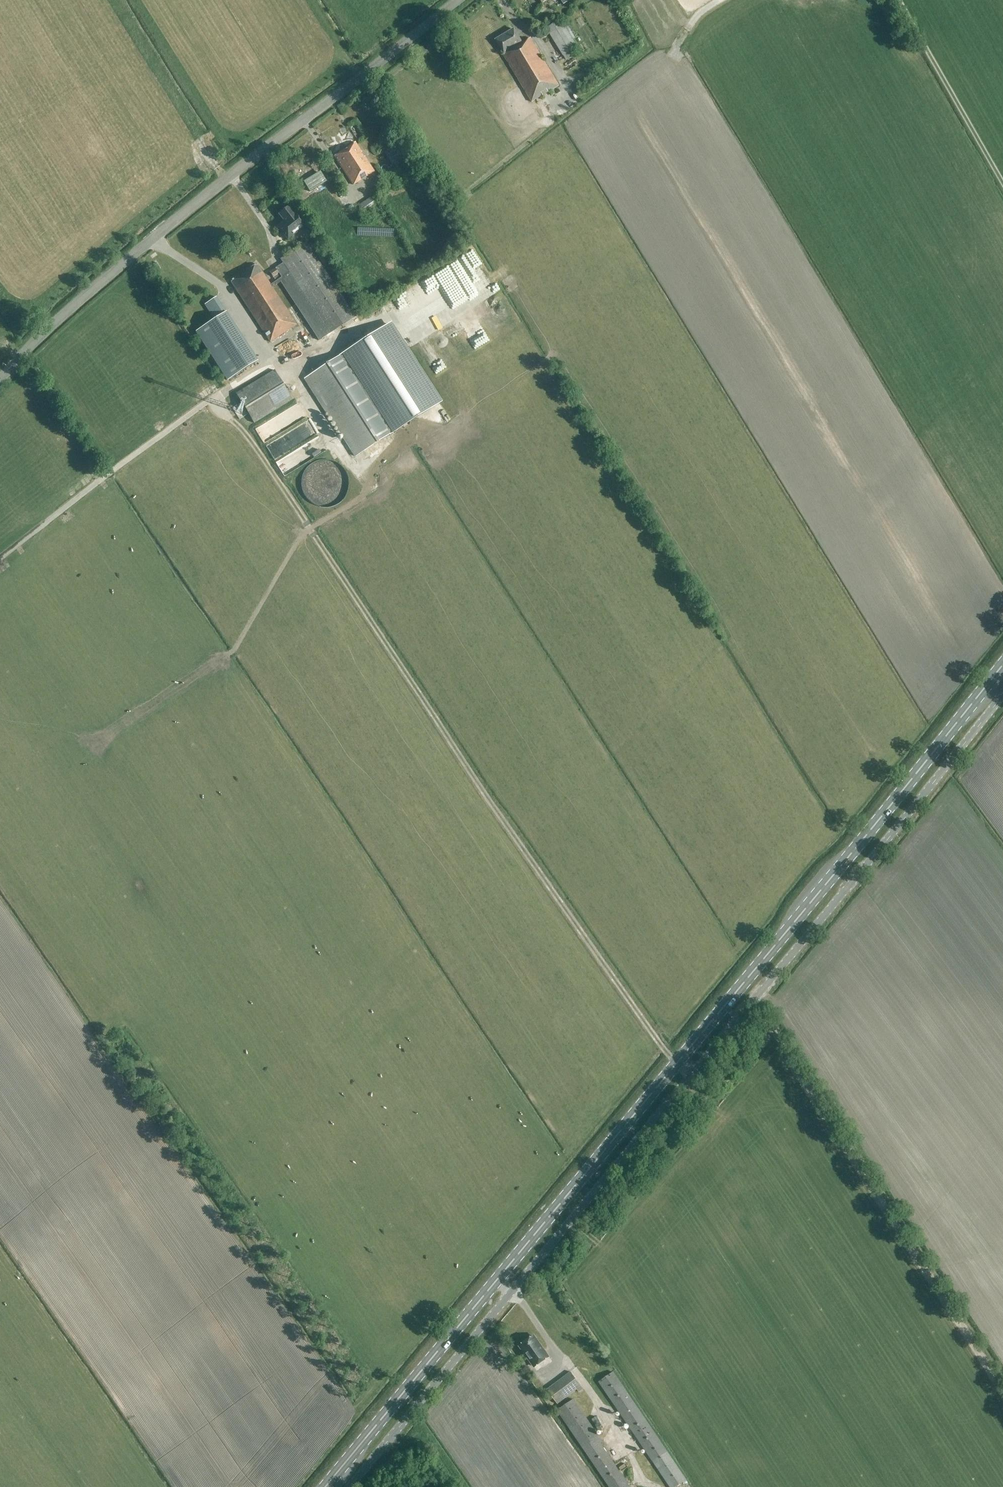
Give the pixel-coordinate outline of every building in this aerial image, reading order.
[(563,56),(577,47),(560,20),(547,29),(563,56)] [(503,55),(532,102),(559,86),(531,39),(522,43),(514,29),(496,40),(504,54),(503,55)] [(353,185),(374,171),(355,143),(334,156),(353,185)] [(388,159),(398,154),(392,144),(383,150),(388,159)] [(310,194),(324,184),(319,176),(304,185),(310,194)] [(359,207),(365,215),(369,213),(373,219),(381,214),(376,207),(378,206),(372,198),(359,207)] [(278,214),(284,221),(277,227),(289,242),(309,226),(298,211),(294,214),(288,207),(278,214)] [(319,340),(355,317),(306,242),(280,260),(283,264),(276,268),(282,278),(270,285),(257,264),(230,281),(270,342),(296,325),(272,287),(280,282),(319,340)] [(447,303),(447,302),(503,274),(489,246),(407,287),(418,310),(426,306),(429,312),(447,303)] [(328,261),(321,251),(315,255),(322,265),(328,261)] [(479,301),(489,294),(482,285),(473,292),(479,301)] [(226,312),(216,297),(204,305),(214,319),(195,332),(227,381),(257,361),(226,312)] [(389,324),(304,379),(329,417),(330,416),(356,457),(440,403),(389,324)] [(554,368),(564,385),(570,382),(560,364),(554,368)] [(254,423),(292,400),(274,370),(235,393),(254,423)] [(206,387),(196,393),(199,400),(210,394),(206,387)] [(267,425),(275,439),(306,419),(298,405),(267,425)] [(317,437),(285,455),(292,467),(324,448),(317,437)] [(338,503),(341,501),(344,497),(347,494),(348,489),(349,485),(349,481),(348,476),(347,472),(344,468),(341,465),(338,462),(334,460),(330,459),(325,458),(321,458),(317,459),(313,461),(309,464),(306,467),(303,470),(301,474),(300,479),(300,483),(300,487),(301,492),(303,496),(306,499),(309,502),(313,505),(317,506),(321,507),(326,507),(330,507),(334,506),(338,503)] [(533,1336),(521,1344),(528,1355),(527,1356),(537,1371),(542,1367),(543,1368),(552,1361),(542,1346),(540,1347),(533,1336)] [(570,1372),(557,1381),(546,1389),(557,1403),(577,1390),(578,1392),(582,1389),(570,1372)] [(668,1453),(613,1372),(599,1382),(670,1486),(676,1486),(686,1480),(668,1453)] [(609,1486),(629,1486),(597,1439),(599,1437),(573,1399),(557,1410),(609,1486)]
